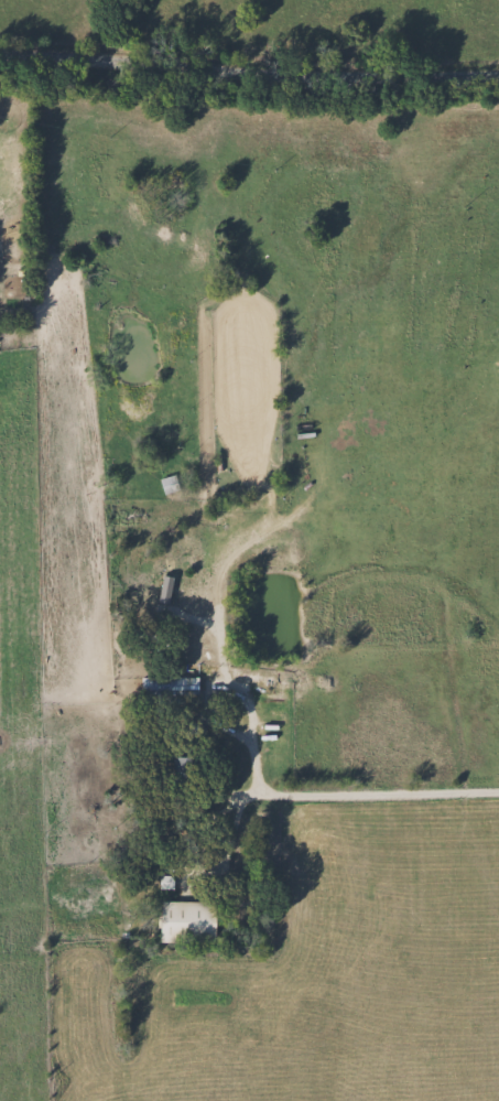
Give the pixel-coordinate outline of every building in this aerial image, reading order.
[(158,479),(174,474),(178,489),(163,495),(158,479)] [(197,703),(140,703),(140,677),(197,677),(197,703)] [(191,785),(180,785),(180,778),(171,778),(171,757),(191,757),(191,785)] [(214,902),(213,943),(158,942),(158,902),(214,902)]
